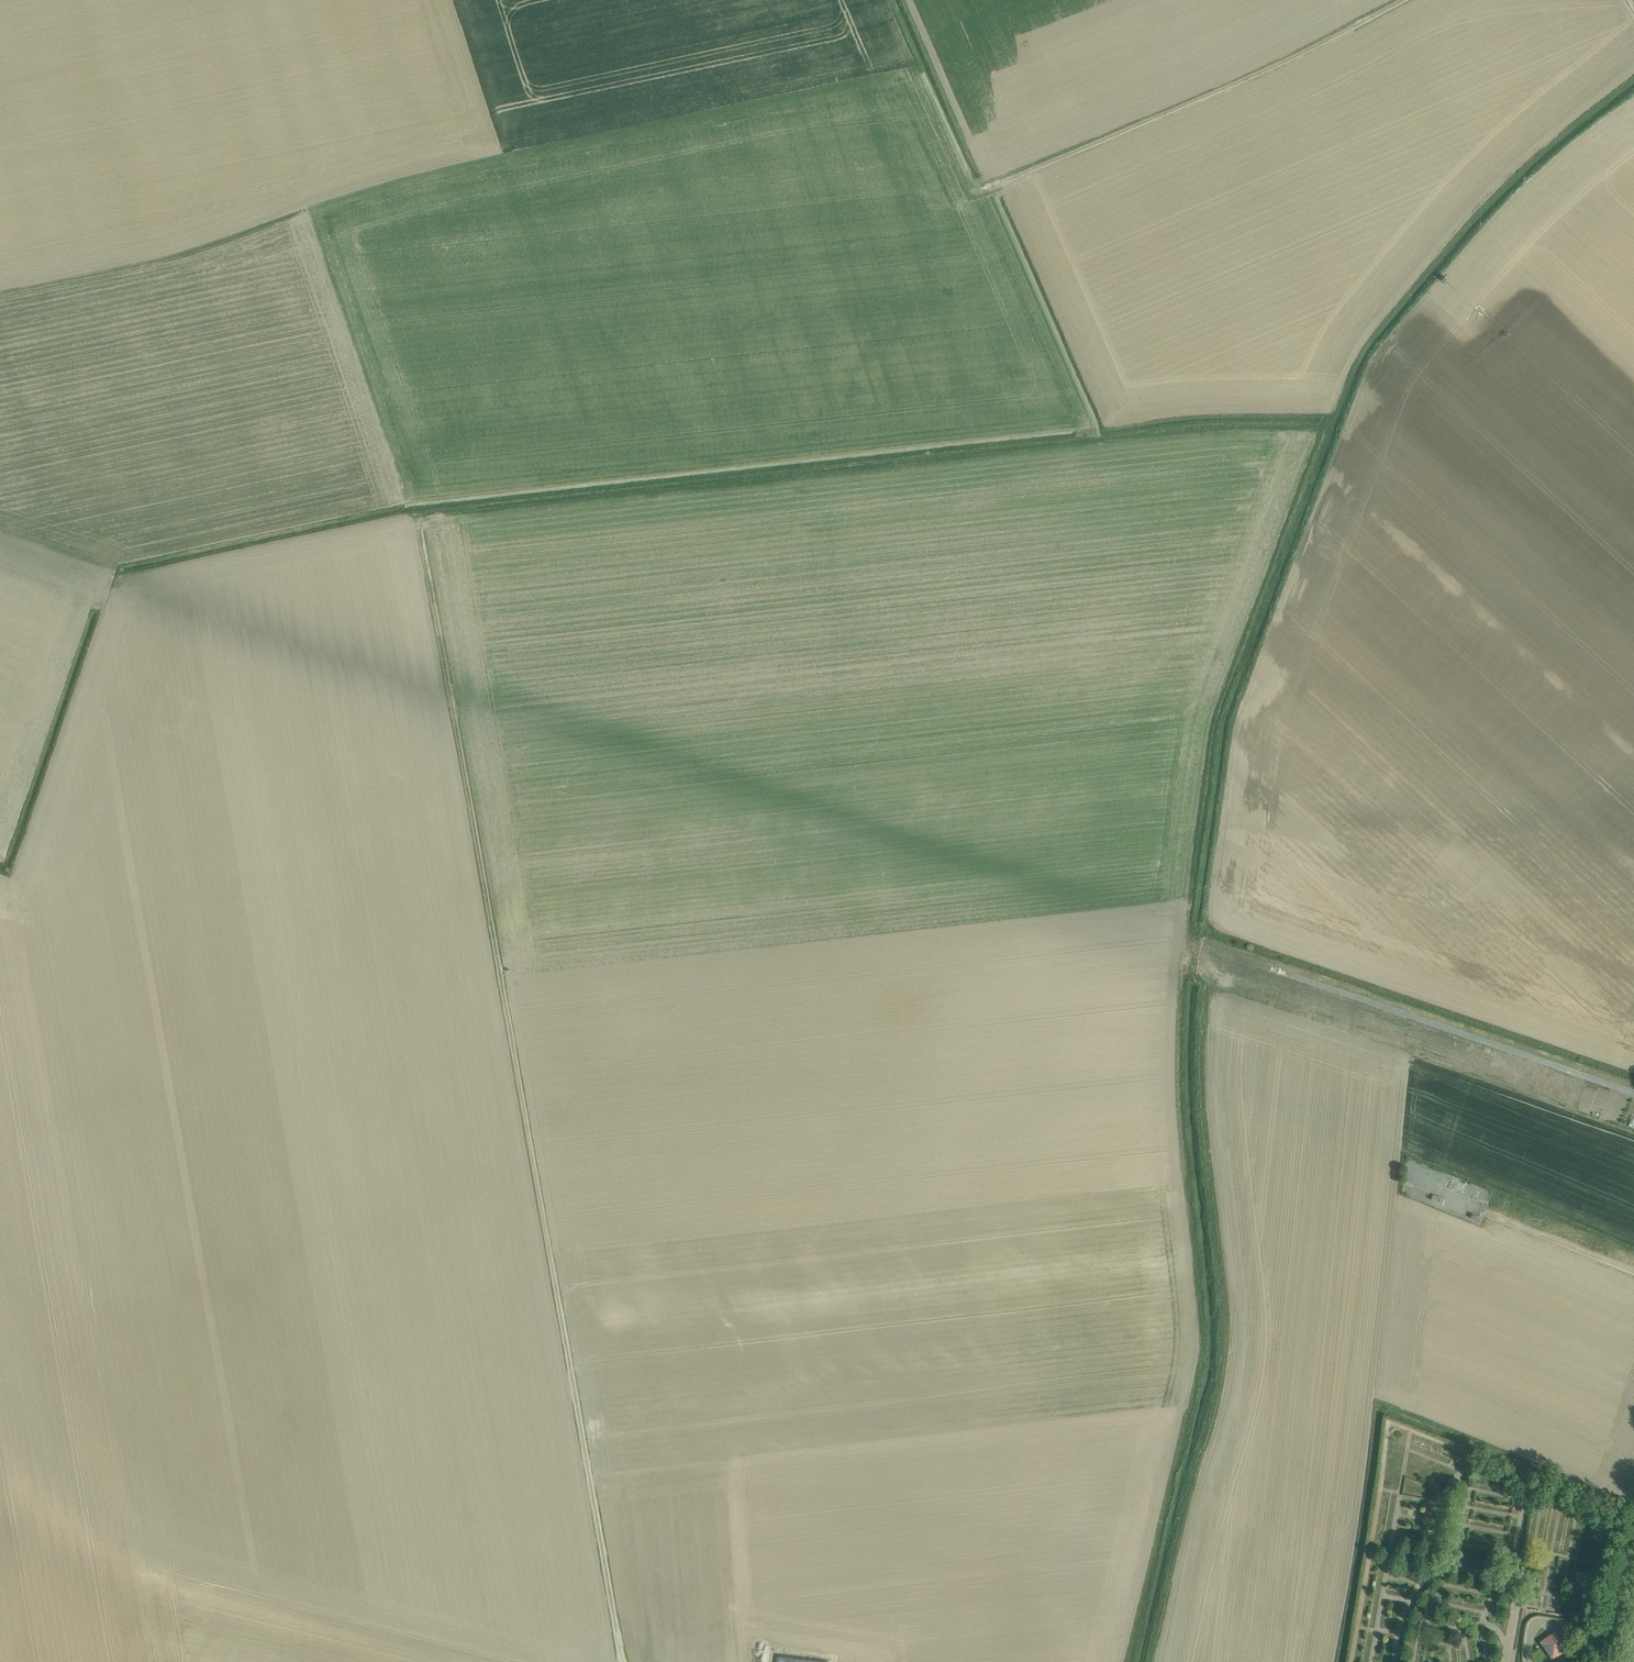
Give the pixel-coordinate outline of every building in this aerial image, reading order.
[(1446,1200),(1434,1195),(1432,1200),(1444,1205),(1446,1200)] [(1571,1612),(1583,1615),(1587,1593),(1575,1591),(1571,1612)] [(1541,1642),(1553,1660),(1570,1648),(1558,1631),(1541,1642)]
